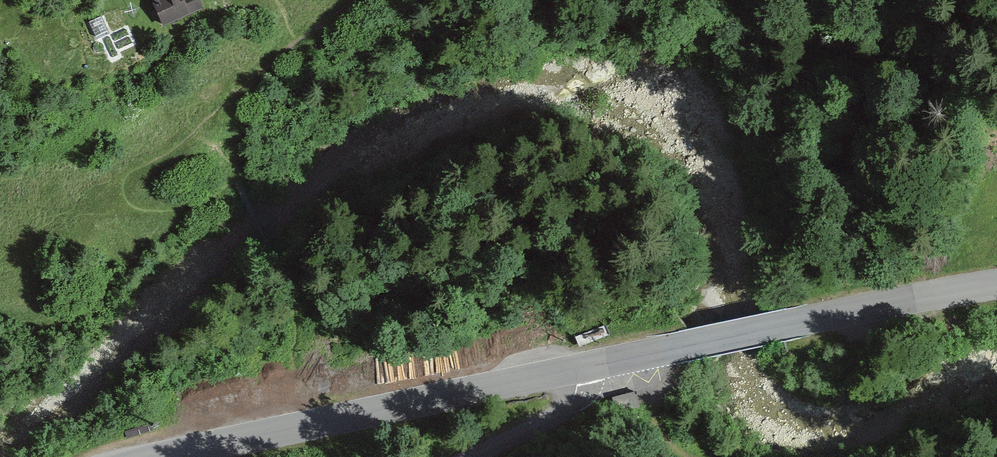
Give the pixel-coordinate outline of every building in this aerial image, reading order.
[(160,23),(188,10),(198,6),(195,0),(149,0),(160,23)]
